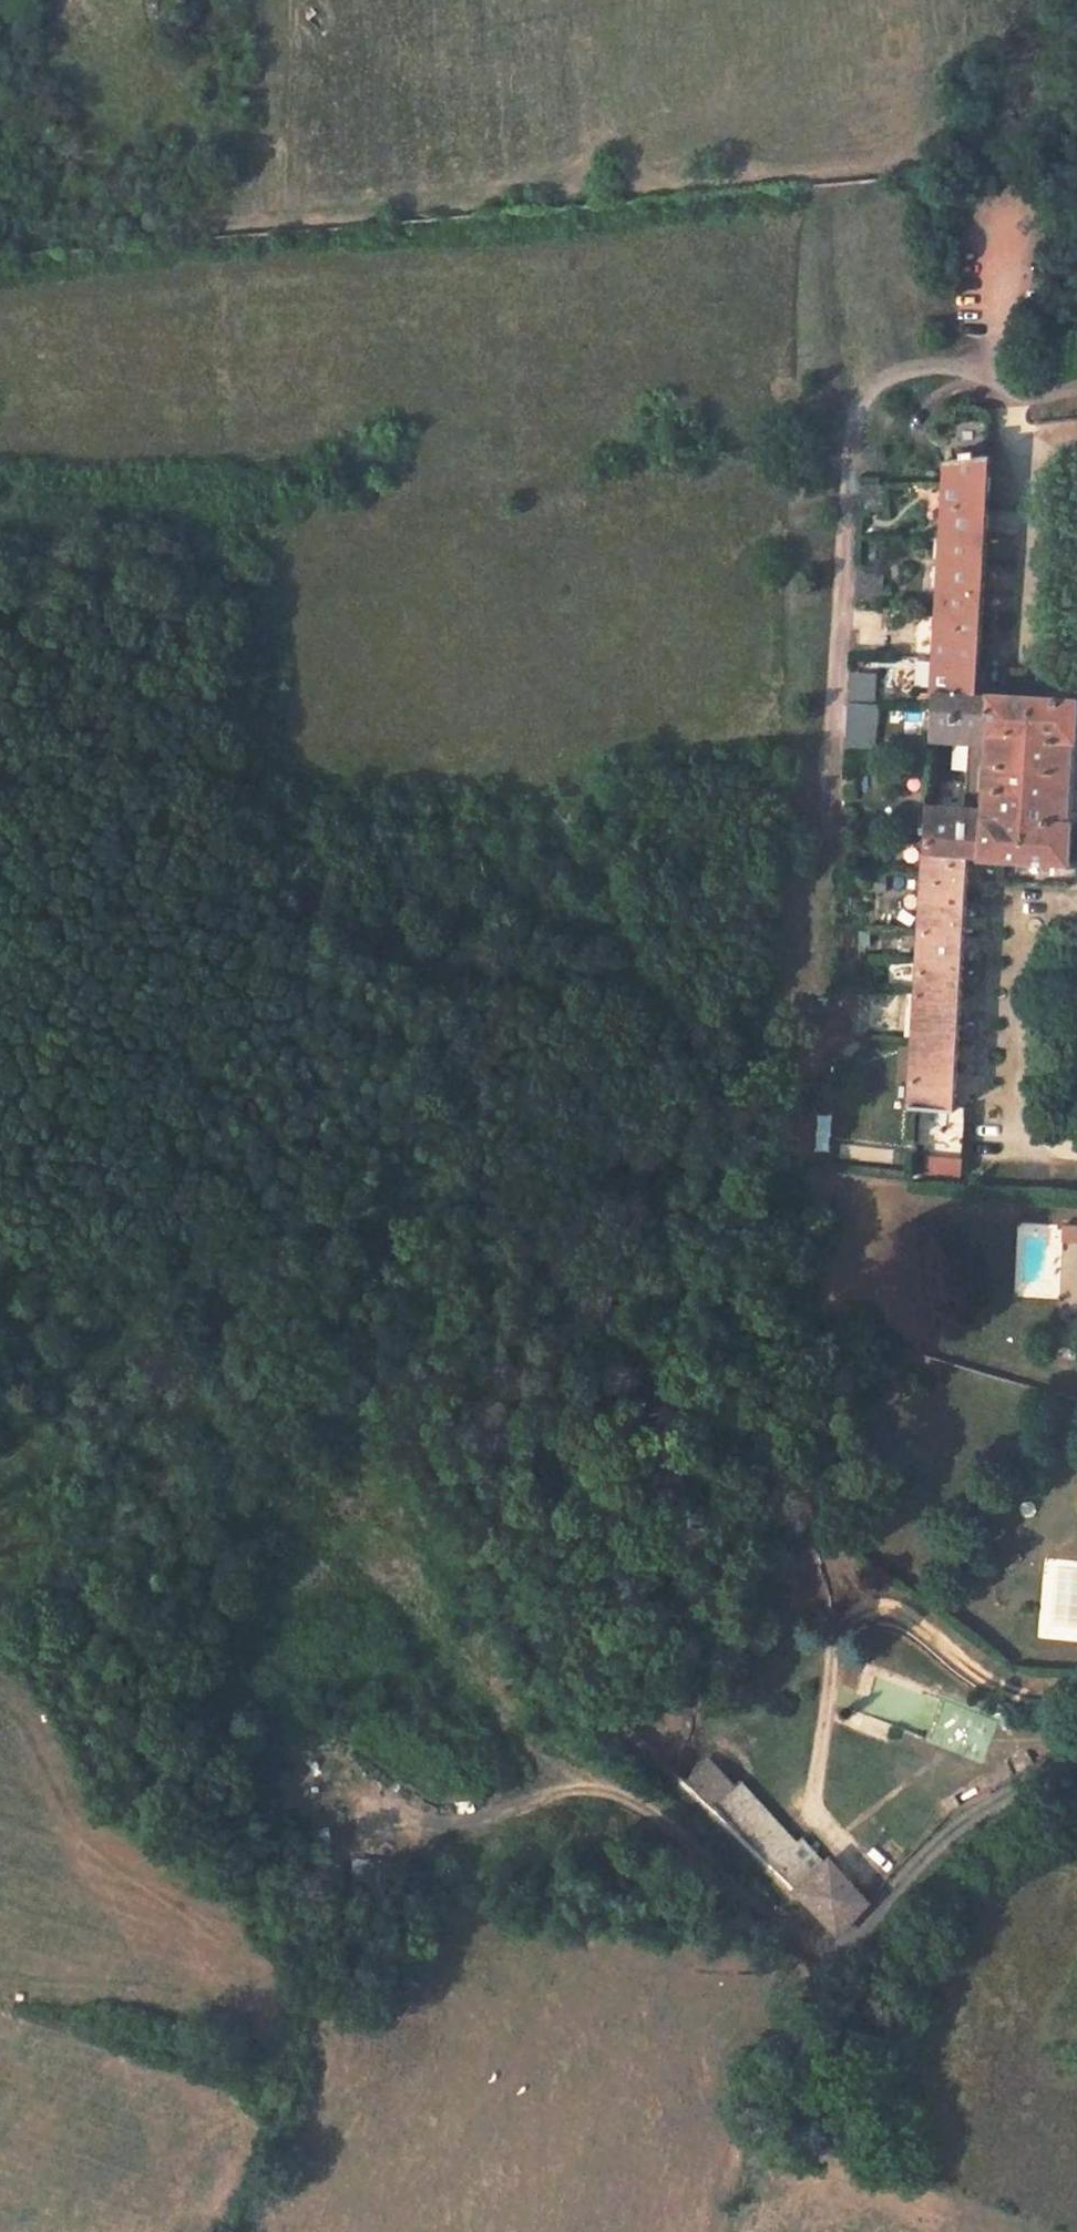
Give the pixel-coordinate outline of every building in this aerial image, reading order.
[(946,1110),(964,861),(1065,865),(1068,820),(1059,819),(1066,740),(1073,741),(1076,702),(1076,700),(975,691),(987,468),(943,470),(924,742),(981,744),(980,761),(975,760),(973,792),(977,792),(976,803),(920,801),(897,1108),(946,1110)] [(847,671),(846,749),(875,750),(876,672),(847,671)] [(779,1151),(796,1153),(800,1109),(783,1108),(779,1151)] [(933,1799),(940,1810),(1024,1756),(1015,1743),(933,1799)] [(826,1887),(697,1760),(678,1779),(829,1927),(856,1898),(836,1877),(826,1887)]
